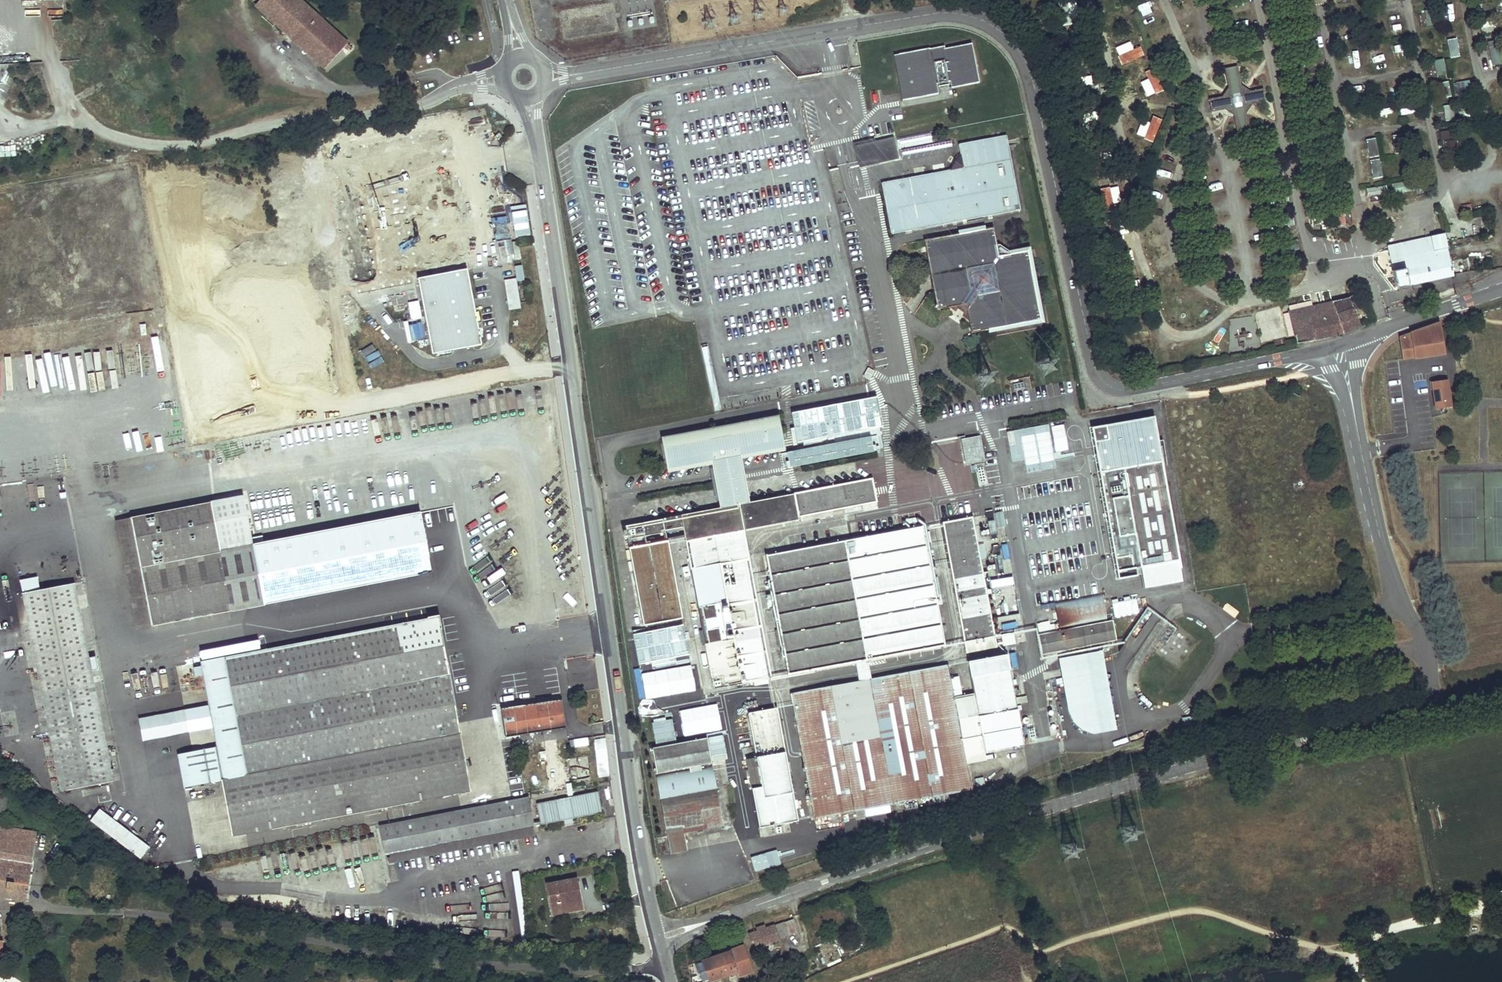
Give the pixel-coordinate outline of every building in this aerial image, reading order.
[(291,37),(302,25),(330,52),(319,63),(324,68),(346,43),(300,0),(251,0),(291,37)] [(1460,18),(1457,4),(1447,7),(1450,20),(1460,18)] [(302,25),(291,37),(319,63),(330,52),(302,25)] [(1491,65),(1501,64),(1499,41),(1489,42),(1491,65)] [(945,50),(944,48),(894,58),(902,102),(938,95),(937,86),(950,84),(951,90),(979,85),(972,45),(945,50)] [(1238,67),(1226,69),(1229,87),(1226,91),(1223,97),(1210,99),(1212,112),(1225,110),(1229,112),(1235,116),(1238,136),(1250,133),(1247,113),(1251,107),(1253,104),(1266,101),(1264,89),(1251,92),(1246,88),(1242,85),(1238,67)] [(1471,79),(1456,81),(1459,98),(1474,96),(1471,79)] [(1454,104),(1443,105),(1445,120),(1455,119),(1454,104)] [(1439,131),(1446,151),(1463,145),(1456,126),(1439,131)] [(950,171),(881,183),(890,234),(986,217),(986,220),(992,219),(991,215),(1019,211),(1006,135),(958,144),(960,156),(950,171)] [(874,141),(854,145),(859,170),(898,161),(893,139),(875,143),(874,141)] [(1377,139),(1366,141),(1370,160),(1380,158),(1377,139)] [(1371,163),(1374,182),(1385,180),(1381,161),(1371,163)] [(1118,176),(1100,177),(1100,186),(1118,185),(1118,176)] [(1386,184),(1367,187),(1368,195),(1388,192),(1386,184)] [(993,227),(923,240),(936,310),(948,307),(968,321),(971,333),(1039,321),(1027,251),(998,256),(993,227)] [(1444,234),(1386,247),(1395,288),(1453,276),(1444,234)] [(517,241),(511,242),(513,251),(515,260),(521,259),(519,247),(517,241)] [(505,277),(507,309),(520,308),(518,276),(505,277)] [(1348,299),(1291,312),(1295,344),(1314,340),(1313,337),(1334,333),(1334,336),(1335,335),(1359,328),(1353,310),(1360,308),(1357,298),(1349,301),(1348,299)] [(1443,354),(1438,324),(1399,338),(1402,361),(1443,354)] [(1131,340),(1151,339),(1151,330),(1130,331),(1131,340)] [(1450,407),(1446,382),(1432,384),(1435,409),(1450,407)] [(778,417),(662,439),(667,469),(711,460),(741,455),(783,447),(778,417)] [(1091,429),(1117,580),(1180,569),(1153,418),(1091,429)] [(1013,436),(1017,461),(1052,455),(1047,429),(1013,436)] [(790,465),(876,451),(873,434),(787,448),(790,465)] [(984,461),(980,436),(962,440),(966,465),(984,461)] [(745,477),(741,455),(711,460),(715,483),(745,477)] [(932,488),(934,498),(971,491),(969,482),(953,485),(950,469),(939,471),(940,475),(930,477),(931,482),(940,480),(941,487),(932,488)] [(965,470),(967,484),(974,484),(972,469),(965,470)] [(715,483),(719,508),(749,502),(745,477),(715,483)] [(876,503),(872,480),(749,502),(719,508),(625,525),(626,530),(622,531),(622,535),(627,534),(630,550),(625,551),(627,558),(631,558),(644,626),(682,619),(668,542),(654,544),(653,535),(683,529),(686,543),(689,542),(694,568),(691,568),(693,584),(697,584),(716,688),(768,679),(741,532),(744,531),(798,521),(798,518),(876,503)] [(209,502),(131,517),(153,628),(231,612),(219,550),(209,502)] [(153,628),(131,517),(117,520),(139,630),(153,628)] [(982,573),(972,518),(943,524),(967,653),(996,648),(994,637),(999,636),(991,594),(986,595),(986,592),(990,591),(989,585),(984,585),(984,581),(988,580),(987,573),(982,573)] [(945,646),(922,527),(767,556),(789,674),(945,646)] [(771,678),(744,531),(741,532),(768,679),(771,678)] [(219,550),(231,612),(265,605),(253,543),(219,550)] [(23,594),(61,791),(113,781),(75,583),(23,594)] [(716,688),(697,584),(693,584),(713,689),(716,688)] [(1106,621),(1102,597),(1055,605),(1059,628),(1106,621)] [(1137,598),(1112,600),(1114,616),(1139,614),(1137,598)] [(177,754),(184,788),(220,781),(230,831),(270,824),(271,832),(417,804),(415,796),(469,785),(460,734),(438,617),(201,662),(217,747),(177,754)] [(1039,635),(1038,635),(1041,656),(1115,642),(1112,622),(1057,632),(1039,635)] [(1056,624),(1038,627),(1039,635),(1057,632),(1056,624)] [(1016,648),(1013,634),(1001,635),(1004,650),(1016,648)] [(650,654),(664,654),(664,644),(650,644),(650,654)] [(1114,730),(1099,651),(1058,659),(1068,712),(1071,723),(1080,730),(1091,734),(1114,730)] [(663,660),(669,686),(695,681),(689,655),(663,660)] [(949,666),(791,695),(817,832),(843,828),(841,814),(905,802),(907,812),(917,810),(915,800),(932,797),(944,795),(972,790),(967,765),(987,761),(985,752),(1024,745),(1023,742),(1033,740),(1028,717),(1018,718),(1007,656),(968,663),(974,694),(955,698),(949,666)] [(501,709),(506,737),(565,728),(561,700),(501,709)] [(682,735),(719,729),(715,704),(678,711),(682,735)] [(792,704),(779,706),(781,723),(794,722),(792,704)] [(140,719),(144,739),(198,729),(194,709),(140,719)] [(777,709),(748,714),(752,733),(743,735),(760,828),(770,826),(771,836),(790,832),(788,823),(798,821),(777,709)] [(677,744),(672,720),(652,723),(656,748),(653,749),(657,774),(688,768),(688,771),(656,776),(670,854),(686,851),(682,830),(723,822),(712,767),(702,769),(701,765),(712,763),(707,739),(677,744)] [(710,738),(714,763),(726,760),(721,736),(710,738)] [(547,789),(558,786),(555,776),(544,778),(547,789)] [(976,780),(978,788),(985,785),(984,778),(976,780)] [(415,796),(417,804),(470,794),(469,785),(415,796)] [(26,900),(37,833),(44,834),(42,842),(49,843),(50,835),(64,838),(66,828),(39,824),(38,829),(34,828),(32,837),(24,835),(24,831),(10,829),(10,830),(3,828),(12,789),(0,786),(0,896),(26,900)] [(596,791),(535,803),(539,824),(600,811),(596,791)] [(944,795),(932,797),(933,804),(945,802),(944,795)] [(380,826),(386,855),(532,827),(527,798),(380,826)] [(140,858),(150,845),(100,806),(90,819),(140,858)] [(270,824),(230,831),(232,839),(271,832),(270,824)] [(752,864),(758,877),(778,868),(772,855),(752,864)] [(390,881),(397,880),(395,862),(388,862),(390,881)] [(305,866),(298,867),(299,875),(306,874),(305,866)] [(547,884),(553,914),(575,910),(571,890),(578,889),(576,879),(547,884)] [(571,890),(575,910),(582,908),(578,889),(571,890)] [(851,902),(849,896),(838,899),(840,905),(851,902)] [(797,932),(793,920),(741,939),(744,944),(754,941),(756,947),(797,932)] [(549,940),(548,949),(564,950),(564,940),(549,940)] [(741,967),(735,951),(730,953),(730,952),(703,961),(710,981),(736,972),(735,969),(741,967)] [(749,964),(745,954),(740,955),(744,966),(749,964)] [(736,972),(710,981),(719,981),(737,975),(736,972)]
